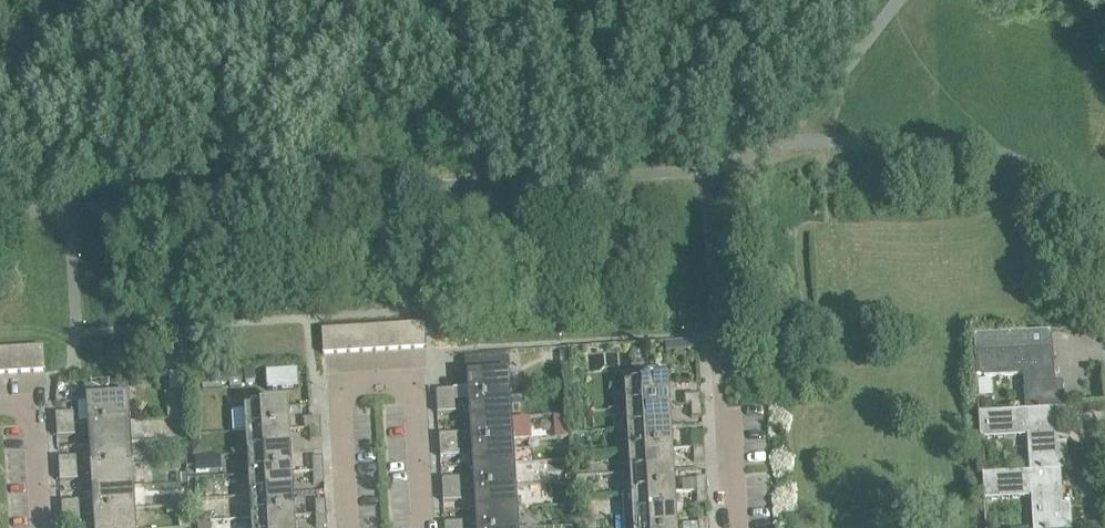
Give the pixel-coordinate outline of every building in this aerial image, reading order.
[(424,322),(411,323),(412,348),(425,347),(424,322)] [(411,323),(398,324),(399,349),(412,348),(411,323)] [(398,324),(385,325),(386,350),(399,349),(398,324)] [(385,325),(372,326),(374,350),(386,350),(385,325)] [(372,326),(359,327),(361,351),(374,350),(372,326)] [(346,327),(333,328),(335,353),(348,352),(346,327)] [(359,327),(346,327),(348,352),(361,351),(359,327)] [(335,353),(333,328),(320,329),(322,354),(335,353)] [(1022,375),(1025,411),(1056,409),(1056,410),(1064,409),(1062,382),(1054,383),(1051,333),(973,338),(975,378),(1022,375)] [(42,346),(29,347),(31,372),(44,371),(42,346)] [(29,347),(17,348),(18,372),(31,372),(29,347)] [(17,348),(4,349),(5,373),(18,372),(17,348)] [(467,388),(453,389),(435,390),(436,402),(454,401),(468,400),(509,397),(508,376),(509,376),(509,374),(508,356),(485,358),(486,375),(465,377),(465,378),(466,378),(467,388)] [(254,369),(243,370),(243,379),(244,378),(244,382),(255,381),(254,378),(255,378),(254,369)] [(665,369),(641,369),(641,384),(665,383),(665,369)] [(241,370),(200,373),(201,386),(202,386),(202,389),(221,388),(221,384),(229,384),(229,387),(241,386),(241,383),(242,383),(241,370)] [(297,370),(265,372),(266,390),(298,388),(297,370)] [(127,381),(83,384),(84,400),(128,397),(127,381)] [(624,387),(625,409),(668,406),(666,383),(665,383),(641,384),(623,386),(623,387),(624,387)] [(684,405),(689,405),(700,404),(700,395),(683,396),(684,405)] [(85,402),(87,423),(128,421),(127,399),(128,399),(128,397),(84,400),(84,402),(85,402)] [(468,400),(469,422),(510,419),(509,397),(468,400)] [(991,400),(980,400),(980,411),(991,410),(991,400)] [(454,401),(436,402),(436,413),(455,412),(454,401)] [(689,405),(690,418),(701,417),(700,404),(689,405)] [(183,405),(167,406),(167,418),(183,417),(183,405)] [(244,411),(245,432),(287,429),(286,406),(243,409),(243,411),(244,411)] [(625,409),(627,430),(669,428),(668,406),(625,409)] [(1026,436),(1029,472),(1060,470),(1060,471),(1068,471),(1066,444),(1058,444),(1056,410),(1056,409),(1025,411),(978,414),(979,439),(1026,436)] [(54,414),(55,425),(73,424),(72,413),(54,414)] [(303,428),(309,428),(320,427),(319,418),(303,419),(303,428)] [(469,422),(470,444),(512,441),(510,419),(469,422)] [(87,423),(88,445),(130,443),(128,421),(87,423)] [(73,424),(55,425),(56,437),(74,435),(73,424)] [(309,428),(310,441),(320,440),(320,427),(309,428)] [(627,430),(628,452),(670,449),(669,428),(627,430)] [(245,432),(246,454),(289,451),(287,429),(245,432)] [(438,434),(439,446),(457,445),(456,433),(438,434)] [(691,435),(692,448),(703,447),(702,434),(691,435)] [(470,444),(472,466),(513,464),(512,441),(470,444)] [(88,445),(90,467),(131,465),(130,443),(88,445)] [(197,443),(191,443),(191,455),(204,455),(203,449),(197,443)] [(457,445),(439,446),(439,457),(457,456),(457,445)] [(703,447),(692,448),(693,462),(704,461),(703,447)] [(628,452),(629,474),(672,471),(670,449),(628,452)] [(246,454),(248,475),(290,473),(289,451),(246,454)] [(57,458),(58,470),(76,468),(75,457),(57,458)] [(206,457),(194,458),(195,472),(206,471),(206,457)] [(311,458),(311,471),(322,470),(321,457),(311,458)] [(996,463),(984,463),(985,475),(996,474),(996,463)] [(472,466),(473,488),(515,486),(513,464),(472,466)] [(90,467),(91,490),(132,487),(131,465),(90,467)] [(76,468),(58,470),(58,481),(77,480),(76,468)] [(322,470),(311,471),(312,484),(323,484),(322,470)] [(1032,527),(1071,527),(1070,505),(1062,505),(1060,471),(1060,470),(1029,472),(996,474),(985,475),(981,475),(983,500),(1030,497),(1032,527)] [(629,474),(630,495),(673,493),(672,471),(629,474)] [(248,475),(249,497),(291,494),(290,473),(248,475)] [(441,478),(441,490),(459,489),(459,477),(441,478)] [(694,478),(695,491),(705,491),(705,478),(694,478)] [(473,488),(475,510),(516,508),(515,486),(473,488)] [(91,490),(92,512),(134,509),(132,487),(91,490)] [(459,489),(441,490),(442,501),(460,500),(459,489)] [(705,491),(695,491),(695,505),(706,504),(705,491)] [(630,495),(632,517),(674,514),(673,493),(630,495)] [(249,497),(250,519),(293,516),(291,494),(249,497)] [(313,501),(314,514),(325,514),(324,500),(313,501)] [(60,502),(60,514),(79,513),(78,501),(60,502)] [(476,527),(517,527),(516,508),(475,510),(476,527)] [(93,527),(135,527),(134,509),(92,512),(93,527)] [(79,513),(60,514),(61,525),(79,524),(79,513)] [(325,514),(314,514),(315,527),(326,527),(325,514)] [(632,527),(675,527),(674,514),(632,517),(632,527)] [(251,527),(293,527),(293,516),(250,519),(251,527)]
